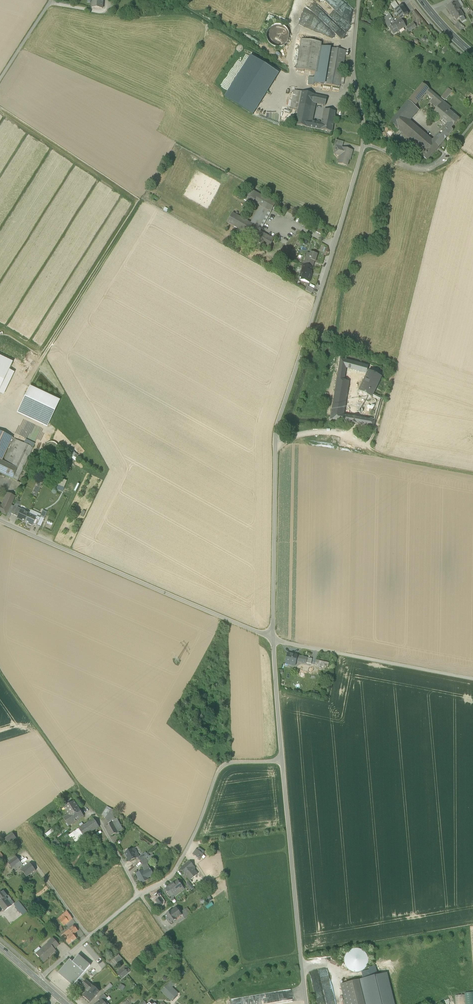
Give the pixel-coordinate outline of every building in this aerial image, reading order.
[(332,7),(339,10),(339,11),(344,13),(346,11),(346,10),(349,11),(351,8),(350,8),(341,0),(324,0),(332,7)] [(395,1),(391,4),(394,10),(399,7),(395,1)] [(304,18),(319,31),(324,24),(336,34),(340,29),(335,25),(337,23),(331,18),(332,17),(334,18),(338,14),(330,7),(326,13),(314,3),(309,10),(310,11),(304,18)] [(455,17),(457,20),(464,16),(459,9),(456,4),(455,4),(447,9),(453,18),(455,17)] [(395,11),(398,15),(401,20),(408,16),(402,7),(395,11)] [(255,27),(261,30),(268,13),(262,11),(255,27)] [(383,19),(389,29),(390,28),(391,27),(395,24),(393,20),(389,15),(383,19)] [(395,24),(401,20),(398,15),(396,16),(397,17),(393,20),(395,24)] [(391,27),(393,30),(396,28),(399,32),(406,27),(401,20),(395,24),(391,27)] [(454,26),(460,32),(464,28),(458,22),(454,26)] [(406,29),(409,33),(416,28),(414,24),(406,29)] [(280,25),(275,25),(271,27),(269,30),(267,33),(267,38),(268,42),(272,46),(276,47),(280,47),(284,46),(287,43),(289,38),(289,34),(288,31),(284,27),(280,25)] [(311,72),(316,73),(321,47),(321,44),(301,40),(297,70),(311,72)] [(330,48),(321,47),(316,73),(316,76),(314,83),(323,85),(330,48)] [(323,85),(340,87),(340,85),(341,78),(346,51),(330,48),(323,85)] [(251,56),(225,97),(253,116),(279,74),(251,56)] [(390,123),(398,130),(408,119),(416,109),(417,108),(415,107),(426,94),(432,99),(430,102),(437,109),(432,114),(441,121),(449,111),(451,108),(434,94),(423,84),(390,123)] [(441,97),(445,101),(452,92),(448,89),(441,97)] [(291,109),(298,110),(302,93),(294,91),(291,109)] [(314,95),(302,93),(298,110),(295,125),(320,130),(321,124),(320,123),(320,122),(318,121),(317,123),(312,122),(308,121),(311,111),(315,111),(316,104),(325,106),(327,98),(314,95)] [(408,119),(410,122),(419,111),(416,109),(408,119)] [(322,122),(333,124),(335,112),(324,110),(322,122)] [(441,131),(447,137),(453,131),(451,129),(459,119),(449,111),(441,121),(446,125),(441,131)] [(398,130),(401,133),(411,122),(410,122),(408,119),(398,130)] [(320,130),(332,132),(333,124),(322,122),(321,124),(320,130)] [(433,141),(411,122),(401,133),(403,135),(419,148),(423,152),(433,141)] [(441,131),(438,134),(445,140),(447,137),(441,131)] [(439,147),(445,140),(438,134),(433,141),(439,147)] [(415,152),(419,148),(403,135),(399,139),(415,152)] [(336,147),(342,148),(344,142),(336,140),(334,146),(336,147)] [(420,155),(427,161),(439,147),(433,141),(423,152),(420,155)] [(338,164),(347,166),(350,155),(351,155),(353,151),(342,148),(336,147),(335,152),(341,154),(338,164)] [(271,212),(276,204),(253,191),(251,194),(247,192),(243,200),(253,205),(254,203),(260,206),(250,224),(232,214),(227,223),(250,236),(249,238),(269,249),(274,240),(258,231),(255,229),(266,209),(270,211),(271,212)] [(255,229),(258,231),(270,211),(266,209),(255,229)] [(268,215),(260,230),(262,231),(270,216),(268,215)] [(313,231),(321,235),(324,230),(316,225),(313,231)] [(305,261),(304,265),(313,268),(315,261),(315,262),(318,255),(311,253),(310,254),(307,253),(306,258),(307,258),(306,262),(305,261)] [(311,274),(313,268),(304,265),(302,270),(303,270),(302,274),(301,274),(300,278),(302,279),(301,281),(309,283),(312,274),(311,274)] [(344,381),(346,368),(347,361),(340,359),(331,415),(330,420),(340,421),(342,414),(344,415),(349,382),(344,381)] [(6,373),(10,365),(0,360),(0,386),(6,373)] [(368,367),(347,361),(346,368),(367,374),(369,371),(367,371),(368,367)] [(359,392),(372,398),(373,396),(382,378),(369,371),(367,374),(359,392)] [(0,386),(0,396),(2,397),(12,375),(6,373),(0,386)] [(59,401),(29,387),(19,408),(49,422),(59,401)] [(49,422),(19,408),(17,414),(46,427),(49,422)] [(340,421),(352,423),(353,417),(344,416),(344,415),(342,414),(340,421)] [(368,420),(357,418),(356,424),(374,427),(375,422),(368,420)] [(1,461),(12,438),(0,432),(0,460),(1,461)] [(12,479),(17,469),(11,466),(22,443),(14,439),(4,462),(1,461),(0,460),(0,473),(12,479)] [(26,439),(24,443),(33,448),(35,444),(26,439)] [(49,456),(51,456),(54,456),(56,454),(58,452),(58,450),(58,447),(57,445),(55,443),(53,442),(50,442),(48,443),(46,445),(44,447),(44,450),(45,452),(46,454),(49,456)] [(24,443),(22,443),(11,466),(17,469),(12,479),(17,481),(33,448),(24,443)] [(67,454),(72,458),(76,455),(72,450),(67,454)] [(67,481),(60,479),(57,485),(64,488),(67,481)] [(6,516),(11,505),(15,497),(7,493),(1,506),(0,506),(0,513),(6,516)] [(14,506),(14,507),(11,505),(6,516),(9,517),(11,514),(18,517),(21,509),(14,506)] [(17,519),(25,522),(29,513),(21,509),(18,517),(17,519)] [(29,513),(29,515),(35,518),(36,516),(40,518),(40,517),(41,515),(31,510),(29,513)] [(29,513),(25,522),(32,526),(33,524),(36,518),(35,518),(29,515),(29,513)] [(291,665),(295,666),(296,661),(297,656),(288,654),(286,662),(291,663),(291,665)] [(63,818),(69,826),(84,817),(77,806),(78,805),(78,804),(76,805),(74,801),(64,808),(69,815),(63,818)] [(111,809),(107,807),(102,816),(106,818),(109,812),(111,809)] [(105,819),(109,826),(116,819),(113,817),(109,812),(106,818),(105,819)] [(79,829),(84,837),(99,827),(94,819),(79,829)] [(106,827),(111,836),(122,831),(118,823),(119,823),(117,819),(116,819),(109,826),(106,827)] [(73,833),(79,841),(84,837),(79,829),(73,833)] [(5,839),(9,844),(16,838),(13,833),(5,839)] [(137,857),(139,857),(135,848),(125,853),(130,862),(137,857)] [(193,855),(200,860),(204,855),(202,854),(197,850),(196,850),(193,855)] [(20,862),(17,857),(14,854),(9,858),(11,861),(8,863),(13,869),(14,868),(14,867),(16,865),(18,868),(22,865),(20,862)] [(180,869),(190,881),(197,875),(192,868),(194,867),(189,862),(180,869)] [(30,864),(25,868),(21,870),(27,878),(36,871),(30,864)] [(143,870),(144,872),(150,869),(147,864),(144,866),(141,867),(143,870)] [(153,875),(150,869),(144,872),(147,878),(153,875)] [(148,880),(147,878),(144,872),(143,870),(136,874),(139,878),(138,879),(139,880),(142,884),(148,880)] [(173,894),(175,897),(175,896),(174,894),(182,888),(184,890),(178,881),(173,886),(172,885),(168,887),(168,888),(173,894)] [(174,894),(175,896),(184,890),(182,888),(174,894)] [(160,905),(160,906),(161,906),(161,905),(162,905),(163,905),(163,904),(163,903),(162,903),(162,901),(162,900),(160,899),(161,898),(160,898),(159,897),(160,897),(159,896),(158,897),(157,896),(155,898),(156,899),(154,900),(155,900),(156,901),(156,902),(158,903),(157,904),(158,904),(160,905)] [(6,898),(6,897),(0,902),(0,905),(4,911),(12,906),(12,905),(9,902),(6,898)] [(25,910),(21,904),(17,907),(16,907),(15,908),(20,914),(25,910)] [(176,908),(172,911),(177,919),(181,916),(176,908)] [(183,916),(185,919),(190,916),(185,909),(181,913),(183,916)] [(170,924),(177,919),(172,911),(165,916),(168,920),(168,921),(170,924)] [(63,915),(64,916),(69,922),(73,919),(68,912),(63,915)] [(64,926),(69,922),(64,916),(59,921),(64,926)] [(62,937),(69,945),(77,939),(73,934),(77,931),(74,926),(62,937)] [(49,943),(54,949),(59,945),(53,939),(48,943),(49,944),(49,943)] [(39,957),(43,962),(47,959),(46,958),(51,953),(52,954),(56,951),(54,949),(49,943),(49,944),(37,953),(40,957),(39,957)] [(350,971),(355,973),(360,972),(363,970),(366,967),(368,962),(368,958),(365,954),(362,951),(358,949),(353,950),(349,951),(346,956),(345,960),(345,965),(347,968),(350,971)] [(113,959),(117,964),(122,959),(118,954),(113,959)] [(70,960),(58,973),(73,986),(91,966),(79,955),(73,962),(70,960)] [(117,974),(122,979),(131,971),(126,966),(117,974)] [(360,980),(366,1003),(394,1003),(386,974),(360,980)] [(168,984),(172,988),(177,982),(174,979),(168,984)] [(83,996),(90,1003),(100,992),(92,985),(87,981),(83,986),(88,990),(83,996)] [(355,982),(360,1003),(365,1003),(359,981),(355,982)] [(355,982),(341,985),(346,1003),(360,1003),(355,982)] [(110,983),(104,989),(106,992),(112,986),(110,983)] [(168,998),(169,999),(176,992),(172,988),(168,984),(161,991),(166,996),(166,997),(168,998)] [(178,994),(176,992),(169,999),(171,1001),(178,994)] [(465,993),(465,995),(456,995),(456,1003),(472,1003),(472,992),(465,993)]
